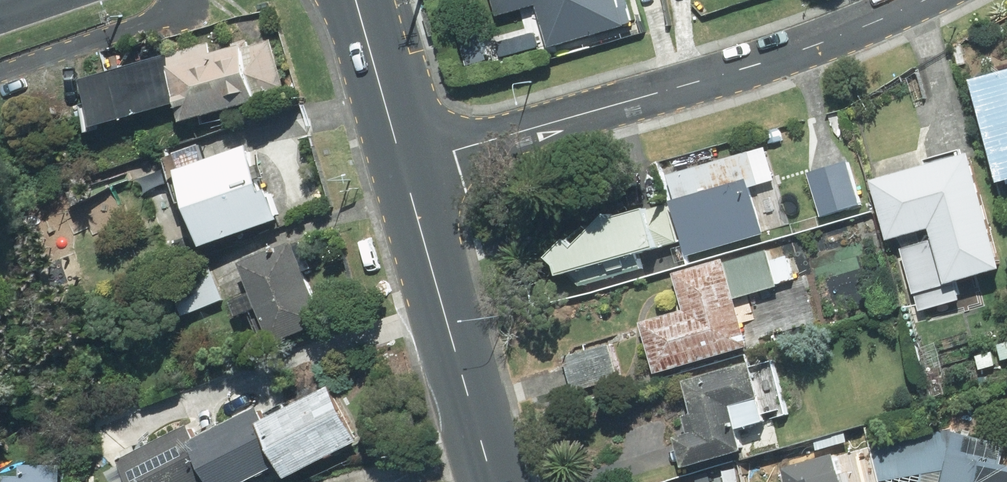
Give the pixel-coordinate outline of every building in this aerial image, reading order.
[(559,42),(630,23),(623,0),(546,0),(559,42)] [(291,88),(277,40),(248,48),(262,96),(291,88)] [(215,41),(173,53),(187,100),(193,120),(263,98),(262,96),(248,48),(247,46),(219,54),(215,41)] [(91,77),(104,124),(187,100),(173,53),(91,77)] [(982,75),(1006,172),(1006,69),(982,75)] [(200,195),(217,244),(285,219),(258,144),(217,159),(210,141),(171,156),(187,200),(200,195)] [(880,173),(897,234),(904,232),(926,309),(965,297),(959,277),(1006,263),(1006,248),(979,148),(967,151),(966,147),(927,158),(924,150),(877,163),(880,173)] [(853,159),(812,170),(824,215),(865,204),(853,159)] [(679,197),(692,255),(770,234),(755,176),(679,197)] [(681,261),(670,219),(616,234),(614,226),(545,245),(558,294),(681,261)] [(269,253),(249,263),(262,291),(243,300),(250,314),(267,306),(285,344),(335,319),(312,270),(330,264),(313,229),(291,240),(290,238),(267,249),(269,253)] [(691,307),(648,319),(662,371),(757,342),(742,297),(799,278),(792,254),(777,259),(773,247),(732,260),(731,256),(680,272),(691,307)] [(171,266),(190,315),(230,300),(211,250),(171,266)] [(611,341),(568,355),(579,390),(622,376),(611,341)] [(994,343),(973,353),(983,372),(1003,362),(994,343)] [(700,410),(691,412),(695,429),(685,432),(695,469),(753,453),(745,424),(771,417),(766,397),(771,395),(761,360),(692,379),(700,410)] [(278,419),(269,403),(204,439),(195,423),(132,457),(146,481),(219,481),(221,481),(254,481),(291,462),(299,477),(367,440),(338,386),(278,419)] [(890,435),(879,481),(1006,481),(1006,473),(1003,472),(1006,453),(1006,440),(890,435)] [(841,453),(792,465),(796,481),(854,481),(850,467),(844,468),(841,453)] [(74,465),(40,464),(39,474),(23,473),(23,481),(74,481),(74,465)]
